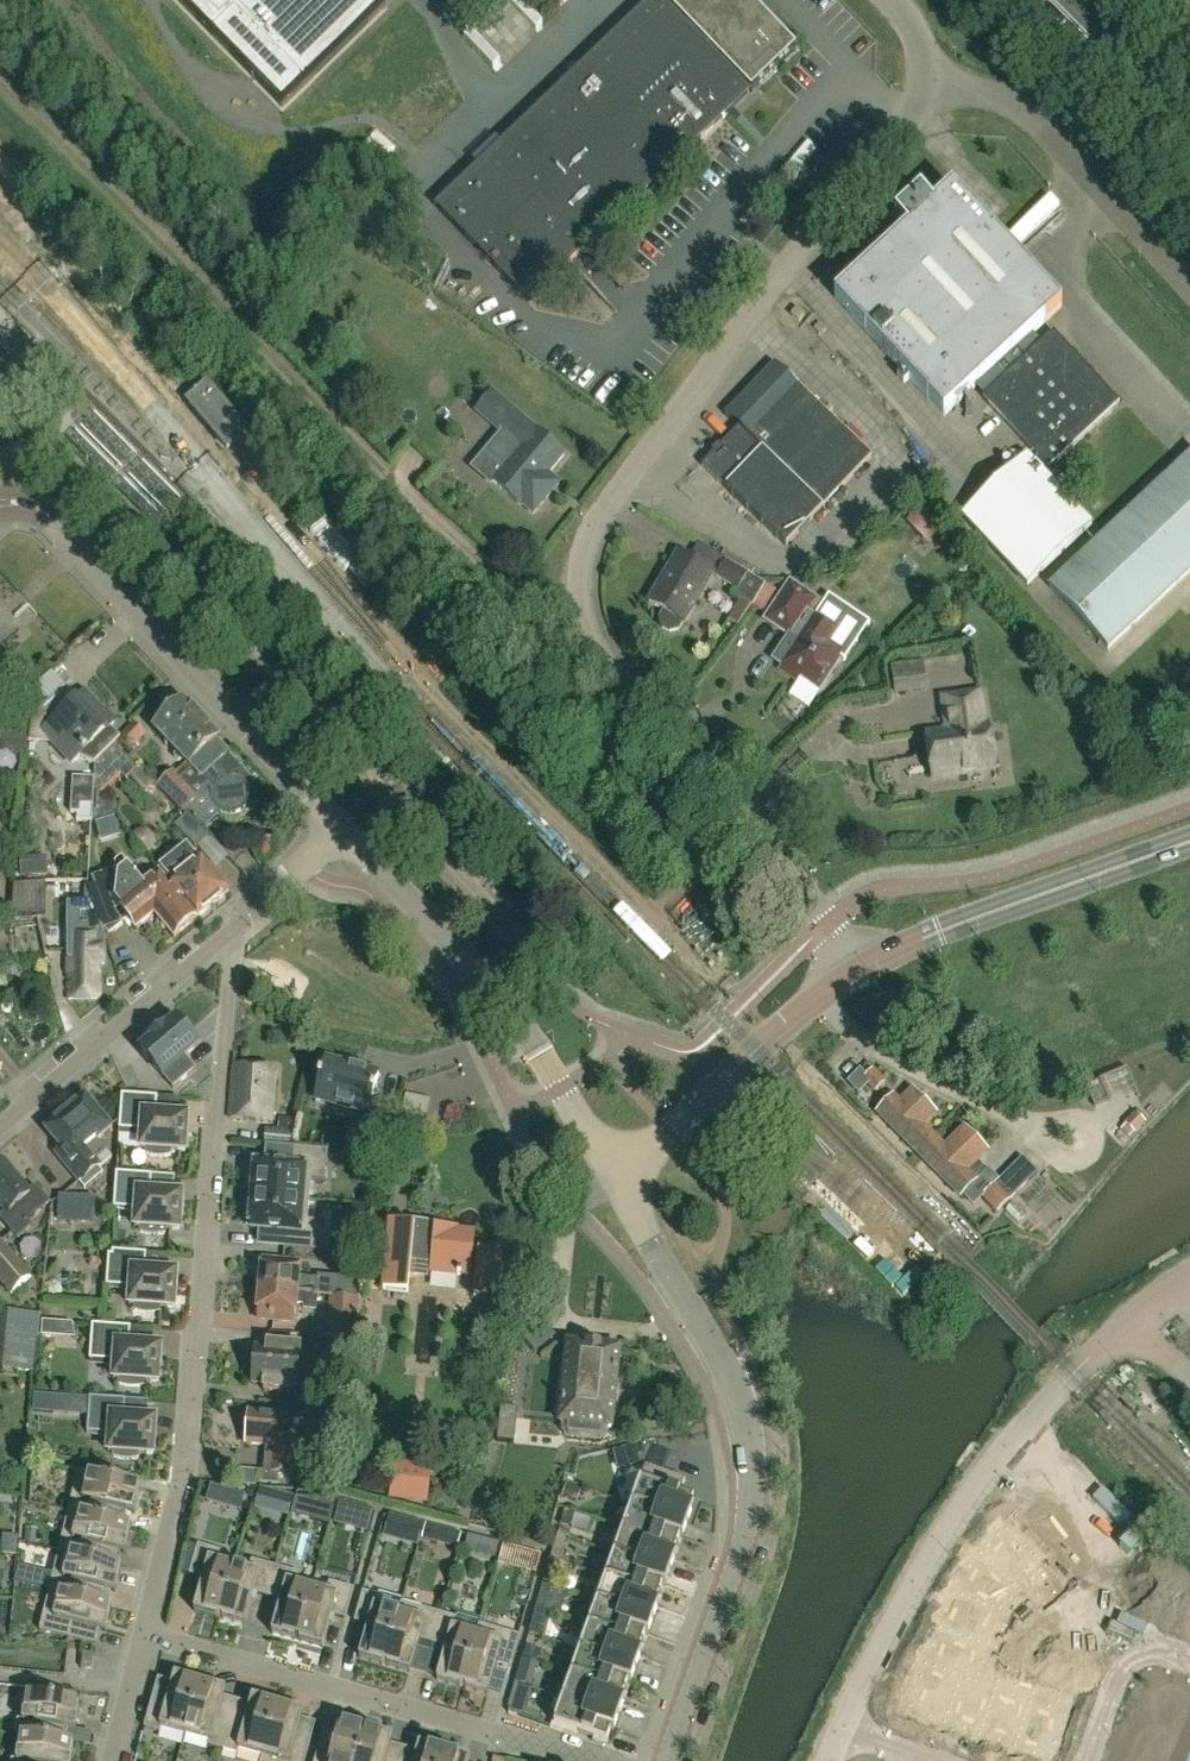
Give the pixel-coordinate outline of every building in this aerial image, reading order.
[(282,108),(386,7),(381,1),(382,0),(177,0),(282,108)] [(661,174),(749,90),(751,92),(796,49),(749,0),(654,0),(438,207),(528,301),(661,174)] [(466,21),(473,28),(502,0),(489,0),(466,21)] [(520,0),(507,0),(536,30),(543,23),(520,0)] [(493,68),(500,62),(471,31),(464,38),(493,68)] [(1019,364),(1010,354),(1063,305),(953,187),(934,205),(922,192),(896,216),(908,229),(835,297),(903,370),(898,375),(905,383),(910,378),(945,415),(997,366),(1007,376),(1019,364)] [(1019,364),(1007,376),(984,397),(1050,468),(1119,403),(1054,332),(1019,364)] [(786,546),(872,457),(776,364),(727,416),(740,428),(703,465),(786,546)] [(186,402),(227,450),(249,432),(207,383),(186,402)] [(492,392),(477,411),(503,433),(488,451),(505,465),(493,480),(522,505),(523,504),(533,513),(552,491),(545,486),(552,477),(548,473),(565,454),(492,392)] [(1027,454),(962,515),(1028,585),(1092,524),(1027,454)] [(1108,649),(1189,573),(1189,454),(1049,587),(1108,649)] [(926,504),(912,519),(938,544),(953,529),(926,504)] [(678,553),(649,602),(664,611),(660,619),(662,628),(670,632),(679,630),(683,622),(684,623),(713,575),(737,590),(734,594),(752,605),(766,584),(699,543),(690,560),(678,553)] [(758,598),(770,606),(782,587),(769,579),(758,598)] [(826,604),(801,588),(776,626),(790,636),(786,642),(788,643),(790,639),(797,644),(781,669),(798,680),(800,676),(819,689),(843,653),(828,643),(837,629),(818,617),(826,604)] [(897,689),(929,689),(930,663),(897,662),(897,689)] [(32,715),(29,741),(36,741),(45,733),(73,762),(114,723),(84,692),(61,714),(49,700),(32,715)] [(989,726),(985,727),(981,694),(945,698),(949,731),(928,733),(933,777),(995,770),(989,726)] [(184,701),(155,729),(177,753),(175,755),(174,758),(178,761),(180,761),(183,759),(188,765),(179,774),(174,768),(156,785),(183,813),(198,828),(218,809),(222,811),(227,813),(232,813),(238,811),(241,809),(245,805),(247,799),(248,796),(247,789),(245,784),(252,777),(230,753),(216,739),(218,737),(184,701)] [(135,724),(115,742),(126,753),(146,735),(135,724)] [(138,766),(126,753),(115,742),(102,755),(96,761),(94,787),(98,792),(95,822),(101,822),(113,819),(119,815),(102,796),(122,777),(125,779),(138,766)] [(229,892),(214,873),(202,858),(199,861),(187,846),(161,867),(173,881),(174,882),(169,886),(196,918),(229,892)] [(174,882),(173,881),(161,867),(156,871),(159,874),(153,878),(144,885),(121,859),(115,863),(115,869),(94,876),(96,883),(87,887),(101,926),(109,935),(124,923),(114,911),(109,896),(115,894),(115,901),(118,905),(119,905),(118,906),(135,928),(154,912),(173,936),(196,918),(169,886),(174,882)] [(38,888),(40,913),(62,911),(60,887),(38,888)] [(101,931),(73,930),(72,956),(67,955),(67,997),(98,998),(99,965),(105,965),(106,942),(101,941),(101,931)] [(185,1056),(199,1045),(177,1020),(165,1030),(164,1028),(152,1039),(153,1040),(140,1050),(162,1076),(173,1089),(196,1069),(185,1056)] [(372,1103),(379,1075),(326,1061),(316,1101),(367,1114),(361,1137),(381,1142),(390,1107),(372,1103)] [(272,1121),(276,1068),(235,1065),(231,1118),(272,1121)] [(871,1068),(861,1079),(876,1092),(885,1082),(871,1068)] [(877,1111),(920,1154),(936,1138),(922,1124),(937,1110),(915,1088),(901,1103),(893,1095),(877,1111)] [(146,1149),(146,1152),(151,1154),(156,1156),(161,1156),(166,1155),(170,1153),(170,1151),(185,1152),(188,1116),(156,1114),(158,1097),(122,1094),(119,1130),(142,1131),(140,1148),(146,1149)] [(56,1123),(47,1130),(62,1148),(56,1154),(81,1183),(104,1164),(100,1159),(108,1151),(98,1139),(111,1127),(85,1097),(77,1104),(76,1104),(55,1122),(56,1123)] [(946,1148),(936,1138),(920,1154),(962,1197),(978,1181),(977,1180),(987,1170),(978,1160),(989,1150),(966,1127),(946,1148)] [(292,1147),(293,1132),(267,1130),(266,1145),(292,1147)] [(254,1185),(253,1195),(310,1199),(312,1179),(325,1180),(328,1150),(292,1147),(291,1164),(256,1162),(255,1165),(251,1164),(249,1184),(254,1185)] [(49,1203),(35,1188),(30,1192),(6,1164),(0,1169),(0,1206),(6,1213),(1,1218),(18,1237),(31,1226),(27,1222),(49,1203)] [(1013,1167),(981,1198),(995,1211),(1012,1196),(1014,1197),(1028,1180),(1013,1167)] [(141,1227),(141,1231),(145,1233),(150,1234),(155,1234),(160,1234),(165,1232),(165,1229),(180,1230),(182,1194),(151,1192),(152,1175),(116,1172),(114,1208),(136,1210),(135,1227),(141,1227)] [(1026,1192),(1051,1225),(1074,1208),(1049,1175),(1026,1192)] [(308,1220),(310,1199),(253,1195),(252,1205),(247,1205),(246,1225),(251,1225),(250,1228),(285,1231),(284,1249),(319,1252),(322,1221),(308,1220)] [(1027,1216),(1014,1203),(1006,1210),(1019,1224),(1027,1216)] [(81,1269),(108,1271),(107,1286),(109,1255),(111,1255),(115,1212),(85,1210),(81,1269)] [(391,1224),(384,1290),(408,1293),(411,1262),(430,1264),(429,1272),(471,1276),(472,1260),(477,1261),(473,1296),(475,1296),(476,1292),(496,1294),(495,1298),(497,1299),(501,1253),(478,1250),(478,1251),(473,1250),(475,1236),(457,1234),(458,1229),(427,1225),(425,1230),(415,1229),(415,1226),(391,1224)] [(0,1241),(0,1282),(11,1295),(32,1276),(0,1240),(0,1241)] [(112,1255),(111,1255),(109,1255),(107,1286),(131,1288),(130,1305),(136,1305),(135,1309),(140,1311),(145,1312),(150,1312),(155,1312),(159,1311),(160,1307),(175,1308),(177,1273),(145,1270),(147,1253),(112,1251),(112,1255)] [(337,1254),(336,1265),(358,1267),(359,1255),(337,1254)] [(298,1293),(298,1287),(300,1264),(263,1260),(260,1289),(298,1293)] [(298,1287),(298,1293),(319,1295),(330,1296),(360,1299),(361,1279),(342,1278),(319,1276),(319,1280),(307,1279),(306,1288),(298,1287)] [(317,1310),(319,1295),(298,1293),(260,1289),(258,1319),(295,1322),(297,1299),(305,1300),(304,1309),(317,1310)] [(357,1339),(360,1299),(330,1296),(327,1336),(357,1339)] [(3,1310),(0,1341),(0,1368),(35,1371),(40,1314),(3,1310)] [(120,1379),(119,1383),(124,1385),(129,1386),(134,1386),(139,1386),(143,1385),(144,1381),(159,1382),(161,1346),(130,1344),(131,1327),(95,1324),(93,1360),(115,1362),(114,1379),(120,1379)] [(255,1349),(253,1366),(354,1374),(357,1339),(327,1336),(325,1360),(301,1358),(302,1347),(267,1344),(267,1350),(255,1349)] [(611,1428),(619,1349),(568,1344),(560,1423),(611,1428)] [(348,1397),(350,1374),(354,1374),(253,1366),(252,1383),(263,1384),(263,1390),(298,1393),(299,1383),(323,1385),(323,1394),(348,1397)] [(115,1452),(114,1455),(119,1457),(124,1458),(129,1459),(133,1458),(138,1457),(138,1454),(154,1455),(156,1419),(125,1417),(126,1400),(90,1397),(87,1433),(110,1434),(109,1451),(115,1452)] [(290,1475),(295,1431),(309,1432),(310,1417),(249,1411),(246,1444),(267,1446),(264,1482),(278,1484),(278,1474),(290,1475)] [(389,1500),(428,1504),(432,1463),(394,1459),(389,1500)] [(685,1480),(645,1466),(632,1504),(687,1524),(692,1510),(690,1509),(693,1499),(680,1494),(685,1480)] [(141,1490),(140,1490),(140,1487),(118,1482),(118,1481),(79,1472),(69,1511),(131,1526),(125,1525),(128,1512),(135,1514),(141,1490)] [(506,1480),(483,1474),(473,1512),(496,1518),(506,1480)] [(337,1500),(295,1498),(291,1514),(329,1525),(337,1500)] [(368,1521),(372,1508),(341,1500),(335,1521),(348,1524),(351,1517),(368,1521)] [(682,1539),(687,1524),(632,1504),(623,1529),(676,1547),(679,1538),(682,1539)] [(130,1529),(131,1526),(69,1511),(60,1551),(121,1566),(122,1565),(115,1564),(118,1551),(126,1553),(131,1530),(130,1529)] [(909,1713),(1045,1760),(1053,1760),(1070,1712),(980,1680),(1004,1611),(1028,1587),(1053,1611),(1074,1590),(1009,1526),(957,1579),(953,1591),(909,1713)] [(672,1557),(676,1547),(623,1529),(614,1553),(670,1573),(675,1558),(672,1557)] [(220,1618),(235,1566),(220,1562),(223,1552),(198,1545),(190,1575),(203,1579),(194,1611),(220,1618)] [(1087,1672),(1139,1557),(1123,1550),(1110,1577),(1098,1572),(1073,1628),(1082,1632),(1068,1663),(1087,1672)] [(121,1569),(121,1566),(60,1551),(50,1590),(112,1605),(105,1603),(109,1590),(116,1592),(122,1569),(121,1569)] [(665,1588),(670,1573),(614,1553),(606,1577),(659,1596),(662,1587),(665,1588)] [(268,1597),(276,1567),(252,1560),(249,1570),(235,1566),(220,1618),(245,1625),(255,1593),(268,1597)] [(298,1640),(312,1588),(298,1584),(301,1574),(276,1567),(268,1597),(281,1601),(272,1633),(298,1640)] [(655,1606),(659,1596),(606,1577),(597,1601),(653,1621),(658,1607),(655,1606)] [(346,1619),(354,1589),(330,1582),(327,1592),(312,1588),(298,1640),(323,1647),(332,1615),(346,1619)] [(107,1631),(112,1608),(111,1608),(112,1605),(50,1590),(40,1630),(96,1644),(99,1630),(107,1631)] [(385,1665),(402,1603),(401,1603),(402,1599),(378,1592),(377,1596),(363,1592),(355,1621),(368,1625),(359,1658),(385,1665)] [(648,1636),(653,1621),(597,1601),(589,1626),(642,1644),(645,1635),(648,1636)] [(433,1643),(441,1614),(402,1603),(385,1665),(410,1672),(419,1640),(433,1643)] [(463,1687),(480,1625),(479,1624),(480,1621),(457,1614),(456,1618),(441,1614),(433,1643),(446,1647),(437,1679),(463,1687)] [(511,1665),(519,1636),(480,1625),(463,1687),(488,1694),(497,1662),(511,1665)] [(638,1654),(642,1644),(589,1626),(580,1650),(636,1669),(641,1655),(638,1654)] [(631,1684),(636,1669),(580,1650),(572,1674),(625,1693),(628,1683),(631,1684)] [(94,1653),(83,1652),(82,1668),(92,1669),(94,1653)] [(621,1702),(625,1693),(572,1674),(563,1698),(619,1718),(624,1703),(621,1702)] [(186,1734),(201,1682),(175,1675),(173,1682),(159,1678),(145,1727),(161,1732),(162,1727),(186,1734)] [(224,1750),(237,1700),(224,1697),(226,1689),(201,1682),(186,1734),(210,1741),(209,1745),(224,1750)] [(79,1703),(56,1699),(27,1694),(23,1720),(18,1719),(16,1734),(73,1743),(67,1742),(69,1729),(77,1730),(80,1706),(79,1706),(79,1703)] [(278,1704),(253,1697),(251,1704),(237,1700),(224,1750),(238,1754),(240,1749),(263,1756),(261,1760),(262,1760),(278,1704)] [(613,1733),(619,1718),(563,1698),(554,1723),(607,1742),(611,1732),(613,1733)] [(278,1704),(262,1760),(305,1760),(316,1723),(302,1718),(304,1711),(278,1704)] [(367,1729),(342,1722),(340,1729),(325,1725),(315,1760),(358,1760),(367,1729)] [(404,1747),(391,1744),(393,1736),(367,1729),(358,1760),(400,1760),(404,1747)] [(73,1743),(16,1734),(16,1735),(20,1736),(17,1760),(12,1759),(12,1760),(72,1760),(74,1746),(73,1746),(73,1743)] [(445,1751),(419,1744),(417,1751),(404,1747),(400,1760),(442,1760),(445,1751)] [(470,1758),(445,1751),(442,1760),(470,1760),(470,1758)]
